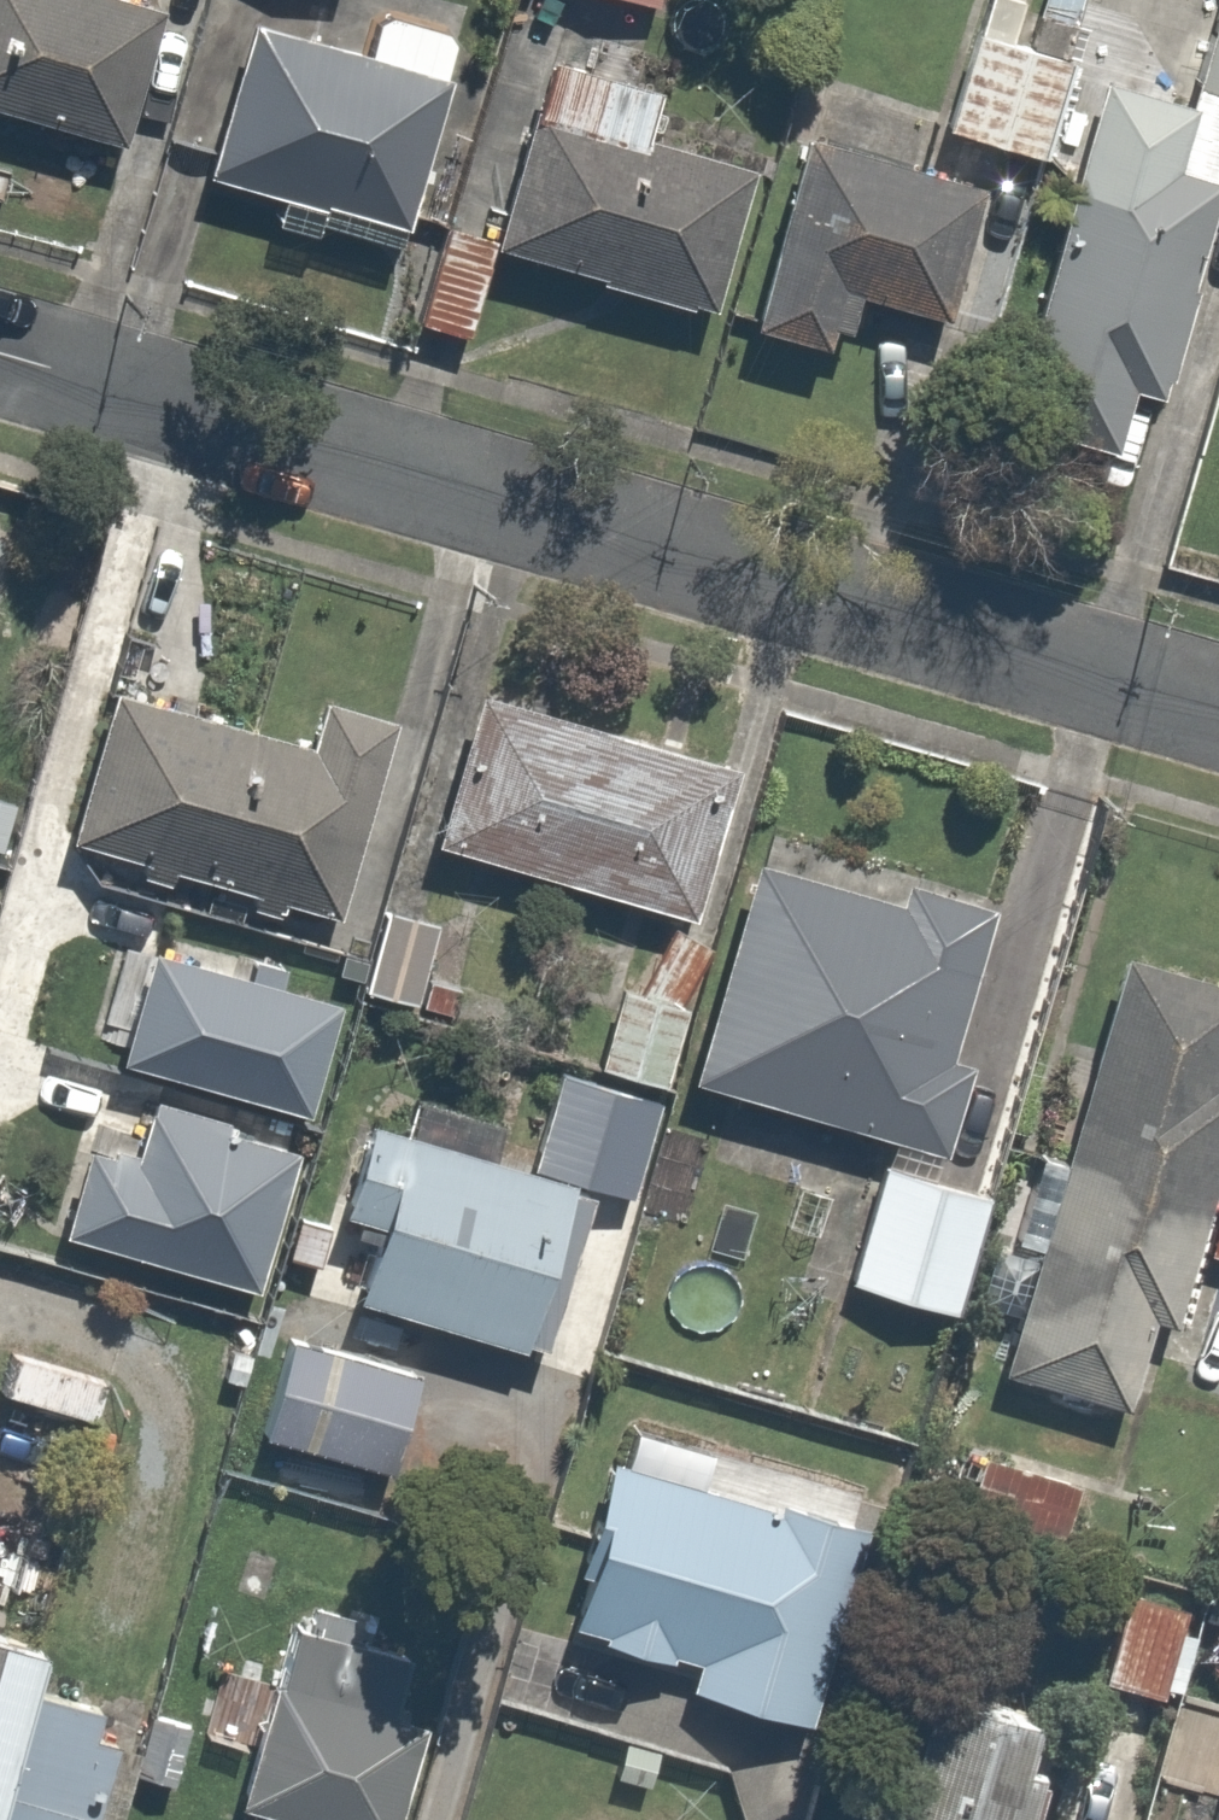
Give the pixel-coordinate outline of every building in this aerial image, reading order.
[(124,151),(166,17),(113,0),(0,0),(0,113),(124,151)] [(668,13),(672,0),(629,0),(668,13)] [(981,21),(943,131),(1049,169),(1108,0),(1036,0),(1023,36),(981,21)] [(366,56),(257,25),(214,179),(417,236),(473,36),(379,10),(366,56)] [(1103,83),(1015,409),(1128,440),(1145,378),(1173,386),(1218,217),(1218,11),(1193,107),(1103,83)] [(669,92),(551,57),(493,251),(715,317),(758,176),(653,144),(669,92)] [(993,200),(808,138),(739,341),(833,373),(862,287),(953,318),(993,200)] [(480,688),(433,846),(672,917),(719,759),(480,688)] [(316,746),(111,689),(69,843),(350,921),(406,720),(328,699),(316,746)] [(912,901),(758,859),(694,1088),(896,1144),(855,1292),(963,1322),(998,1196),(950,1183),(982,1068),(952,1060),(995,905),(917,883),(912,901)] [(442,928),(391,915),(370,996),(420,1009),(442,928)] [(627,992),(602,1072),(670,1092),(694,1014),(715,953),(677,929),(642,998),(627,992)] [(1127,953),(1009,1377),(1156,1418),(1197,1267),(1218,1189),(1218,979),(1127,953)] [(566,1078),(539,1171),(638,1200),(665,1107),(566,1078)] [(387,1237),(365,1307),(530,1358),(533,1349),(552,1355),(598,1204),(578,1198),(580,1189),(374,1126),(344,1224),(387,1237)] [(1197,1267),(1218,1273),(1218,1189),(1197,1267)] [(297,1338),(267,1437),(391,1475),(422,1376),(297,1338)] [(693,1696),(819,1731),(880,1511),(624,1440),(572,1626),(703,1662),(693,1696)] [(299,1621),(241,1809),(278,1819),(410,1819),(456,1670),(299,1621)] [(0,1642),(0,1819),(115,1819),(134,1754),(101,1747),(108,1717),(44,1698),(55,1657),(0,1642)] [(930,1683),(893,1819),(1029,1819),(1057,1717),(930,1683)]
